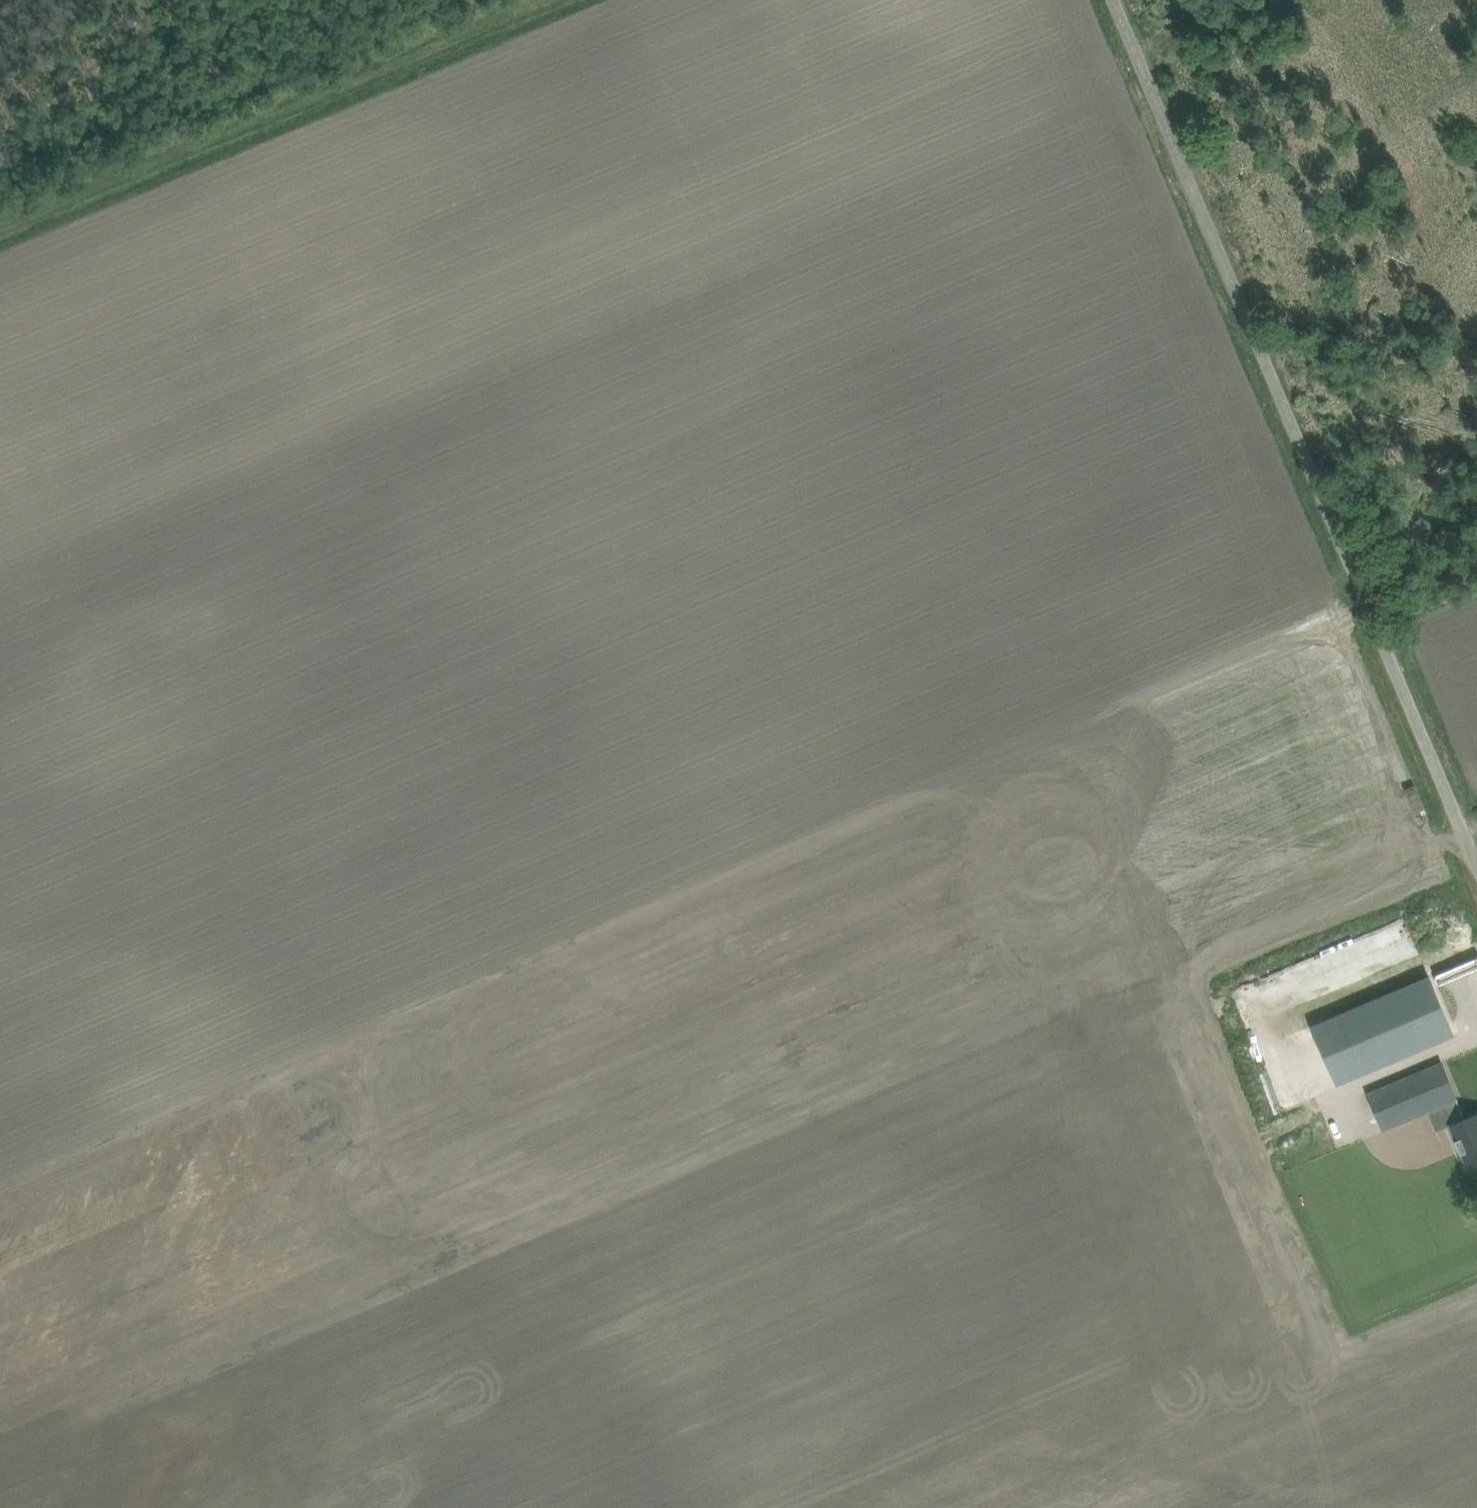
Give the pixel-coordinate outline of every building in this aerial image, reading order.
[(1314,1024),(1338,1084),(1455,1035),(1430,976),(1314,1024)] [(1423,1070),(1369,1092),(1384,1129),(1444,1104),(1452,1124),(1465,1119),(1442,1062),(1423,1070)] [(1465,1119),(1452,1124),(1469,1166),(1476,1163),(1476,1114),(1465,1119)]
